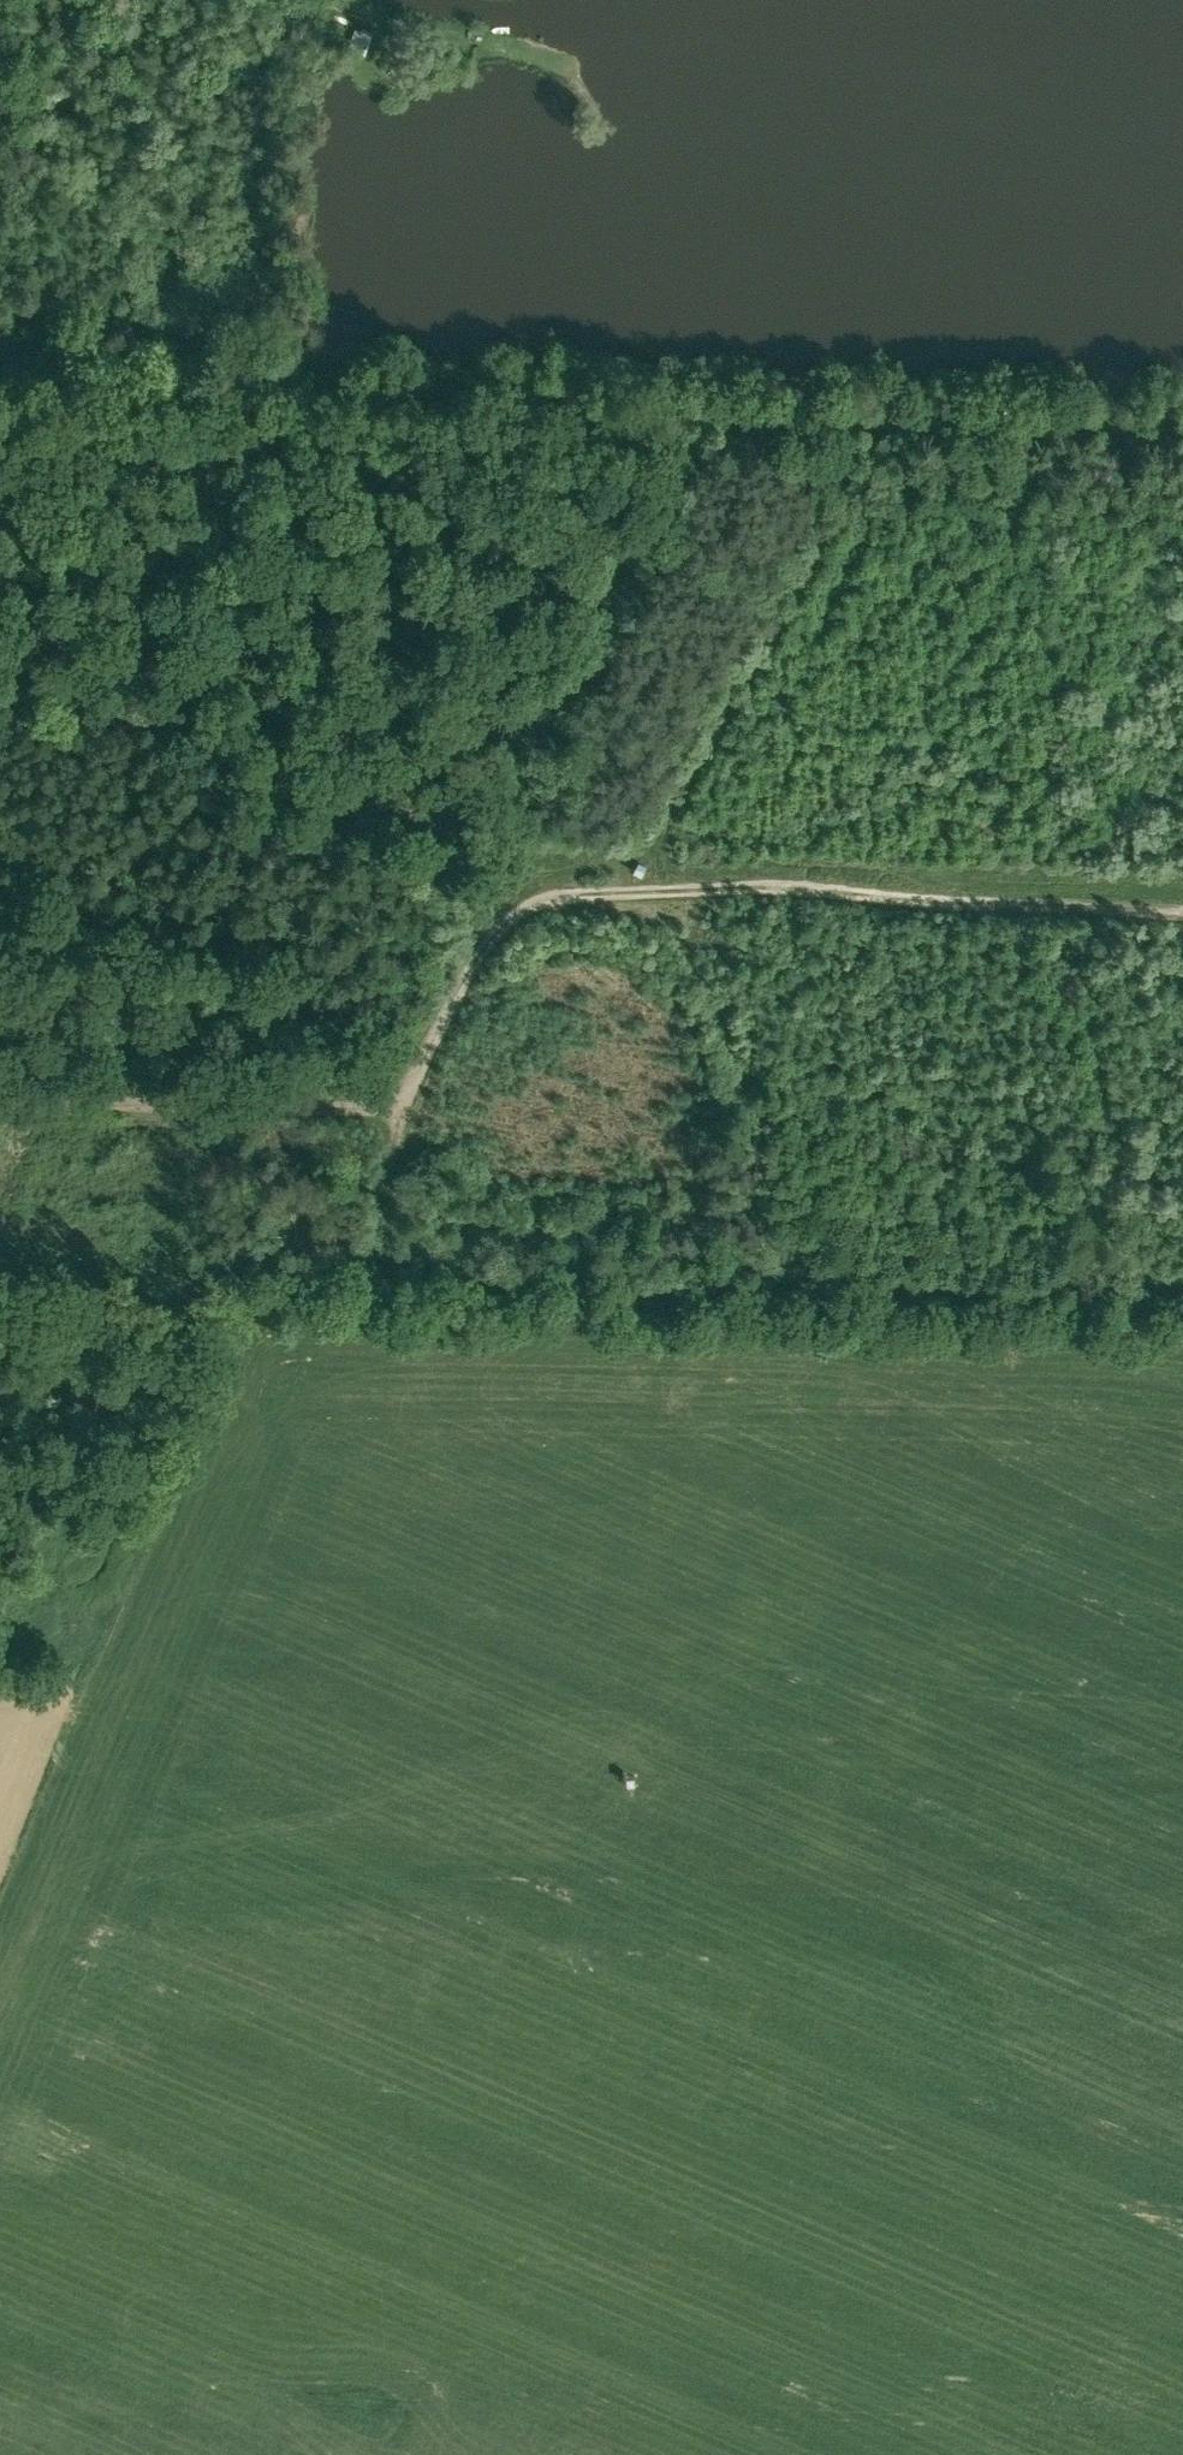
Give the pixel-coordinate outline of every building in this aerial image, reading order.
[(327,26),(307,16),(302,27),(321,37),(327,26)] [(637,828),(629,837),(640,846),(648,837),(637,828)]
